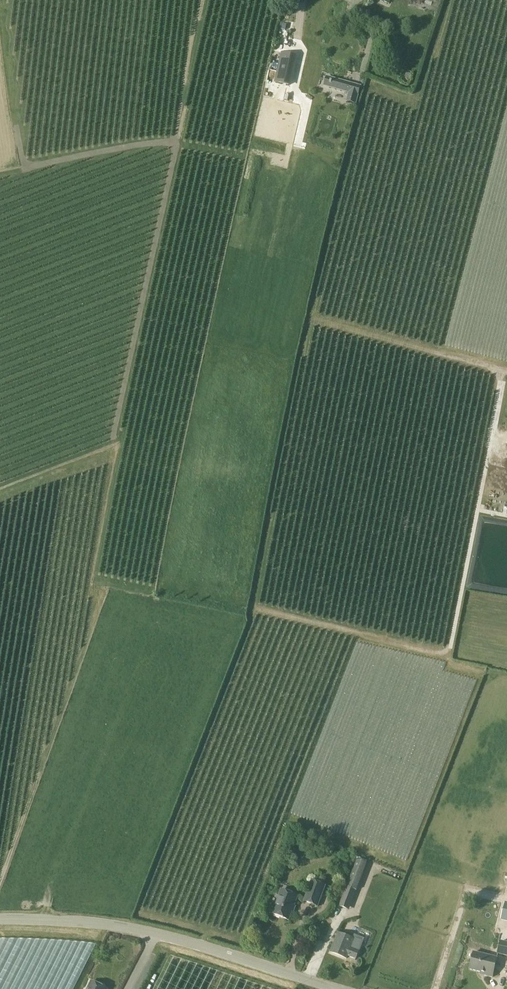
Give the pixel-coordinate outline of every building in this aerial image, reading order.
[(293,67),(296,56),(282,53),(275,83),(289,86),(291,75),(278,72),(280,64),(293,67)] [(332,79),(329,88),(349,93),(346,102),(355,104),(360,87),(332,79)] [(357,860),(342,897),(353,901),(367,864),(357,860)] [(304,903),(317,908),(324,887),(311,883),(304,903)] [(271,915),(288,922),(297,898),(280,892),(271,915)] [(346,959),(347,956),(355,959),(358,951),(359,952),(364,940),(354,936),(353,940),(337,935),(330,953),(346,959)] [(497,954),(506,957),(506,944),(500,943),(497,954)] [(484,976),(492,978),(497,959),(473,954),(469,970),(485,974),(484,976)]
